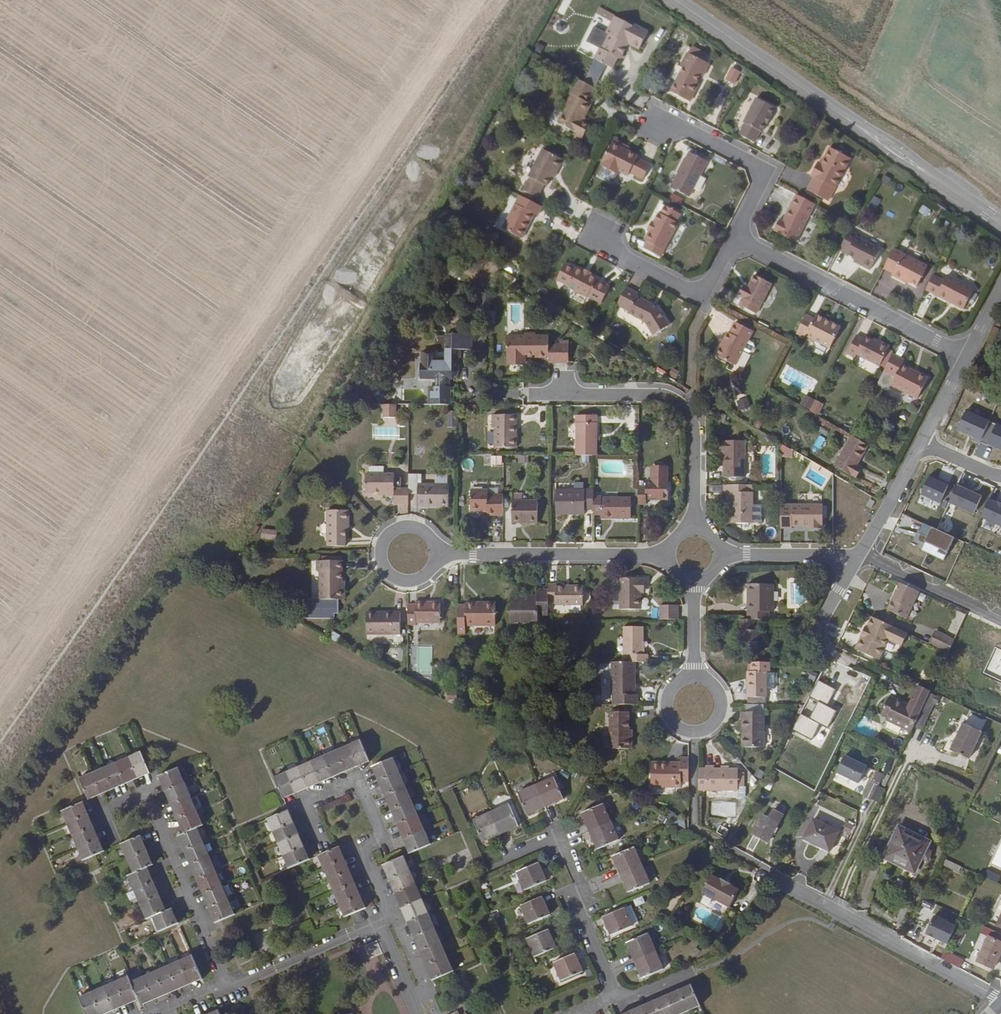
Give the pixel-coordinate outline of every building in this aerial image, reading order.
[(608,35),(601,49),(608,52),(602,64),(612,69),(617,57),(621,59),(629,44),(639,49),(648,32),(633,24),(632,26),(614,17),(605,33),(608,35)] [(700,75),(706,62),(703,61),(707,54),(691,47),(688,53),(687,53),(680,65),(683,67),(670,92),(689,102),(699,84),(696,82),(700,75)] [(608,52),(601,49),(599,48),(594,59),(602,64),(608,52)] [(709,64),(706,62),(700,75),(702,77),(709,64)] [(734,84),(740,72),(732,68),(725,80),(734,84)] [(594,88),(579,80),(565,105),(567,106),(564,112),(559,121),(558,123),(575,132),(583,136),(589,125),(582,122),(591,104),(587,103),(594,88)] [(770,115),(774,108),(755,97),(743,122),(744,123),(738,134),(754,142),(760,131),(762,132),(765,125),(766,125),(771,116),(770,115)] [(559,121),(564,112),(557,109),(553,118),(559,121)] [(612,143),(628,151),(630,147),(614,139),(612,143)] [(638,156),(628,151),(612,143),(601,162),(602,163),(597,173),(597,176),(611,183),(614,182),(619,171),(628,176),(629,172),(643,179),(650,165),(637,158),(638,156)] [(820,165),(816,163),(810,175),(813,177),(806,190),(828,201),(850,159),(829,147),(821,163),(820,165)] [(554,172),(556,173),(563,160),(542,149),(528,177),(529,178),(523,190),(537,198),(544,185),(546,186),(551,176),(554,172)] [(689,197),(707,161),(689,152),(686,158),(684,157),(676,172),(678,173),(670,187),(689,197)] [(887,185),(892,179),(885,174),(880,180),(887,185)] [(815,204),(796,195),(782,222),(779,220),(773,230),(777,232),(776,232),(796,242),(815,204)] [(542,207),(519,196),(502,229),(521,238),(534,214),(537,216),(542,207)] [(868,208),(877,210),(880,198),(872,196),(868,208)] [(658,213),(653,222),(654,222),(649,232),(644,240),(647,242),(644,248),(660,257),(678,223),(676,222),(681,214),(661,204),(656,212),(658,213)] [(926,216),(930,210),(924,206),(919,212),(926,216)] [(654,222),(653,222),(651,221),(646,231),(649,232),(654,222)] [(858,234),(850,230),(839,250),(846,254),(845,255),(854,260),(861,264),(861,266),(870,270),(881,249),(856,237),(858,234)] [(903,254),(893,249),(883,269),(892,273),(891,275),(901,280),(902,278),(917,286),(927,266),(912,258),(910,261),(901,257),(903,254)] [(597,278),(591,275),(582,271),(576,268),(576,269),(565,263),(556,281),(566,286),(566,287),(587,298),(587,297),(600,304),(610,286),(597,279),(597,278)] [(739,305),(756,314),(772,284),(754,275),(748,287),(744,285),(738,296),(742,298),(739,305)] [(933,275),(926,290),(947,301),(949,299),(954,302),(953,304),(964,309),(975,289),(947,275),(944,281),(933,275)] [(437,296),(435,286),(428,288),(430,298),(437,296)] [(638,293),(626,287),(618,301),(630,307),(628,312),(627,313),(644,322),(653,336),(669,326),(657,307),(656,307),(650,303),(636,297),(638,293)] [(618,301),(616,305),(628,312),(630,307),(618,301)] [(806,315),(796,333),(805,338),(806,336),(829,348),(840,327),(830,322),(829,324),(825,322),(826,320),(816,315),(814,319),(806,315)] [(715,356),(735,366),(752,331),(735,322),(729,333),(727,332),(715,356)] [(548,358),(548,364),(568,364),(568,342),(548,342),(548,336),(535,335),(535,333),(524,333),(524,335),(506,335),(506,356),(507,356),(507,363),(525,363),(525,355),(534,355),(534,358),(548,358)] [(428,405),(451,405),(451,387),(446,387),(446,378),(452,379),(456,376),(459,371),(458,356),(461,355),(461,350),(471,350),(471,335),(445,335),(445,358),(436,358),(436,352),(421,353),(421,364),(420,364),(420,379),(434,379),(434,387),(434,392),(428,392),(428,405)] [(437,347),(445,347),(444,335),(436,335),(437,347)] [(879,366),(881,364),(889,348),(890,346),(880,341),(879,343),(865,336),(864,339),(856,335),(847,353),(855,357),(856,355),(879,366)] [(668,347),(666,338),(645,343),(646,353),(668,347)] [(889,348),(881,364),(885,366),(893,350),(889,348)] [(905,360),(892,354),(883,371),(895,377),(890,385),(917,399),(928,378),(918,373),(917,375),(911,372),(912,370),(902,365),(905,360)] [(672,367),(669,375),(677,378),(680,371),(672,367)] [(739,410),(750,406),(747,395),(735,399),(739,410)] [(815,400),(809,411),(817,415),(823,404),(815,400)] [(396,408),(383,408),(383,418),(396,418),(396,408)] [(455,410),(446,410),(447,425),(455,425),(455,410)] [(972,440),(979,444),(980,442),(989,421),(966,411),(957,430),(973,437),(972,440)] [(512,430),(512,415),(492,415),(491,429),(494,429),(494,448),(497,448),(515,448),(516,448),(516,430),(512,430)] [(576,415),(575,455),(597,455),(597,415),(576,415)] [(980,442),(987,446),(988,444),(995,447),(1000,449),(1000,426),(989,421),(980,442)] [(811,448),(816,452),(824,439),(819,436),(811,448)] [(857,465),(868,446),(852,436),(834,466),(851,476),(851,475),(856,478),(861,468),(857,465)] [(726,470),(723,470),(723,477),(744,477),(745,441),(723,440),(723,441),(721,441),(721,453),(723,452),(726,452),(726,470)] [(781,456),(793,456),(793,446),(781,447),(781,456)] [(502,455),(491,455),(491,465),(502,465),(502,455)] [(637,487),(638,505),(646,505),(646,500),(668,500),(668,469),(652,469),(652,480),(645,480),(645,487),(637,487)] [(448,475),(435,473),(434,482),(447,483),(448,475)] [(393,504),(408,504),(408,488),(394,489),(394,474),(365,474),(365,493),(384,493),(384,497),(393,496),(393,504)] [(937,479),(929,476),(921,495),(940,503),(949,484),(941,481),(940,483),(936,481),(937,479)] [(417,507),(448,507),(449,484),(417,484),(417,507)] [(966,488),(958,484),(949,503),(974,514),(982,497),(973,493),(965,490),(966,488)] [(746,485),(723,485),(723,493),(726,493),(730,493),(730,509),(730,523),(753,523),(753,504),(753,492),(746,492),(746,485)] [(592,510),(592,496),(593,489),(584,489),(584,490),(555,490),(555,515),(584,515),(584,510),(592,510)] [(486,516),(502,516),(502,495),(487,495),(487,490),(470,490),(470,511),(486,511),(486,516)] [(592,510),(592,515),(600,515),(600,519),(631,519),(630,498),(601,498),(601,497),(592,496),(592,510)] [(981,517),(1000,526),(1000,504),(990,498),(981,517)] [(537,523),(537,501),(512,500),(511,523),(537,523)] [(871,509),(874,502),(870,500),(866,506),(871,509)] [(761,504),(753,504),(753,523),(761,523),(761,504)] [(780,510),(780,529),(792,529),(791,527),(791,525),(807,525),(807,527),(807,528),(821,528),(821,527),(822,527),(822,519),(822,505),(791,505),(791,510),(780,510)] [(349,520),(349,510),(326,510),(327,546),(346,546),(347,520),(349,520)] [(915,535),(919,519),(899,513),(894,530),(915,535)] [(921,548),(944,559),(955,536),(923,521),(914,541),(922,545),(921,548)] [(273,540),(275,531),(262,529),(260,538),(273,540)] [(239,554),(230,570),(236,573),(245,557),(239,554)] [(342,587),(342,560),(316,561),(316,571),(319,571),(319,600),(344,600),(344,587),(342,587)] [(640,609),(641,593),(641,591),(644,591),(644,579),(641,579),(641,578),(619,578),(619,610),(640,609)] [(906,619),(919,592),(899,583),(894,593),(891,601),(888,608),(889,611),(906,619)] [(752,602),(752,620),(757,620),(769,620),(769,612),(773,612),(773,584),(747,584),(747,602),(752,602)] [(547,585),(547,590),(547,601),(555,601),(555,605),(583,605),(583,588),(556,587),(556,585),(547,585)] [(538,616),(547,616),(547,601),(547,590),(537,590),(537,598),(510,598),(510,626),(538,626),(538,616)] [(407,605),(407,625),(415,626),(415,623),(440,623),(440,603),(415,602),(415,605),(407,605)] [(457,605),(457,635),(465,634),(465,626),(495,626),(495,603),(482,602),(482,603),(465,604),(465,606),(457,605)] [(660,605),(659,619),(678,619),(678,605),(660,605)] [(400,635),(400,612),(366,612),(366,635),(400,635)] [(907,633),(871,617),(866,627),(864,627),(860,636),(861,636),(855,649),(878,660),(887,639),(901,645),(907,633)] [(747,619),(740,619),(740,630),(740,635),(736,635),(736,642),(737,642),(737,653),(758,653),(758,642),(761,642),(761,630),(757,630),(757,620),(752,620),(747,619)] [(627,662),(635,662),(648,662),(648,654),(643,655),(643,627),(623,627),(623,655),(627,655),(627,662)] [(930,644),(948,653),(954,640),(935,631),(930,644)] [(611,704),(638,704),(638,695),(635,694),(635,662),(627,662),(611,662),(610,695),(612,695),(611,704)] [(770,662),(750,662),(750,671),(747,671),(747,698),(767,698),(766,672),(770,672),(770,662)] [(813,683),(817,674),(811,671),(808,680),(813,683)] [(919,686),(917,685),(908,705),(910,706),(919,686)] [(929,693),(930,691),(919,686),(910,706),(909,709),(888,699),(880,714),(887,718),(886,720),(911,732),(914,725),(929,693)] [(939,698),(929,693),(914,725),(922,728),(934,703),(936,704),(939,698)] [(909,709),(910,706),(908,705),(889,696),(888,699),(909,709)] [(827,728),(836,708),(818,700),(810,718),(800,714),(793,731),(819,743),(821,737),(814,734),(818,725),(827,728)] [(629,735),(629,730),(629,712),(609,712),(609,738),(611,738),(611,749),(632,749),(632,735),(629,735)] [(764,712),(742,713),(742,720),(741,730),(742,730),(743,748),(764,747),(764,712)] [(963,723),(957,735),(959,735),(957,740),(955,738),(950,750),(969,759),(982,732),(963,723)] [(274,778),(283,799),(369,761),(360,740),(274,778)] [(88,800),(150,773),(141,752),(79,779),(88,800)] [(859,783),(867,766),(845,756),(837,772),(859,783)] [(431,845),(393,758),(372,767),(409,854),(431,845)] [(681,782),(688,782),(688,758),(680,758),(680,763),(680,766),(660,765),(660,762),(651,762),(651,788),(681,788),(681,782)] [(706,768),(698,768),(698,791),(738,791),(738,786),(737,773),(738,768),(729,768),(721,768),(714,768),(714,766),(706,766),(706,768)] [(215,923),(235,915),(197,829),(203,826),(178,768),(158,776),(183,834),(177,837),(215,923)] [(757,768),(754,775),(762,779),(765,771),(757,768)] [(871,800),(881,779),(875,776),(873,781),(872,781),(865,797),(871,800)] [(564,799),(554,777),(517,792),(527,815),(564,799)] [(83,861),(104,852),(82,803),(61,812),(83,861)] [(519,827),(509,804),(473,820),(482,843),(519,827)] [(619,840),(604,804),(581,813),(597,850),(619,840)] [(768,843),(783,815),(773,809),(768,818),(762,815),(752,834),(768,843)] [(288,869),(309,860),(288,810),(267,819),(288,869)] [(665,817),(672,821),(675,814),(668,810),(665,817)] [(829,852),(839,832),(813,819),(803,839),(829,852)] [(843,821),(842,831),(852,832),(853,822),(843,821)] [(899,828),(887,853),(905,862),(903,866),(914,872),(920,858),(928,861),(931,852),(925,849),(928,842),(899,828)] [(158,932),(178,924),(172,909),(166,911),(147,868),(153,865),(140,836),(120,845),(133,874),(127,876),(147,920),(152,917),(158,932)] [(737,847),(741,840),(735,837),(731,844),(737,847)] [(344,918),(366,908),(339,847),(318,856),(344,918)] [(628,893),(650,883),(634,847),(612,857),(628,893)] [(905,862),(887,853),(885,857),(903,866),(905,862)] [(403,856),(382,865),(432,981),(453,972),(403,856)] [(524,891),(547,881),(539,863),(516,872),(524,891)] [(701,893),(729,908),(739,890),(730,885),(730,884),(721,879),(720,880),(711,875),(701,893)] [(681,877),(676,884),(684,889),(688,881),(681,877)] [(528,925),(550,915),(542,896),(520,906),(528,925)] [(643,896),(634,899),(636,906),(646,903),(643,896)] [(915,918),(926,922),(932,906),(921,902),(915,918)] [(610,936),(633,926),(625,908),(602,918),(610,936)] [(925,935),(949,942),(955,921),(931,914),(925,935)] [(534,958),(557,948),(549,929),(526,939),(534,958)] [(959,943),(963,933),(955,929),(951,940),(959,943)] [(641,979),(664,969),(648,933),(626,943),(641,979)] [(1000,952),(1000,943),(988,937),(977,961),(993,969),(1000,952)] [(935,956),(938,950),(925,943),(922,949),(935,956)] [(940,959),(944,951),(939,948),(938,950),(935,956),(940,959)] [(940,959),(959,969),(963,961),(944,951),(940,959)] [(561,981),(583,972),(575,953),(553,963),(561,981)] [(202,979),(192,956),(131,982),(128,976),(78,998),(85,1013),(106,1013),(138,1000),(140,1006),(202,979)] [(700,1006),(691,985),(624,1013),(681,1013),(700,1006)]
